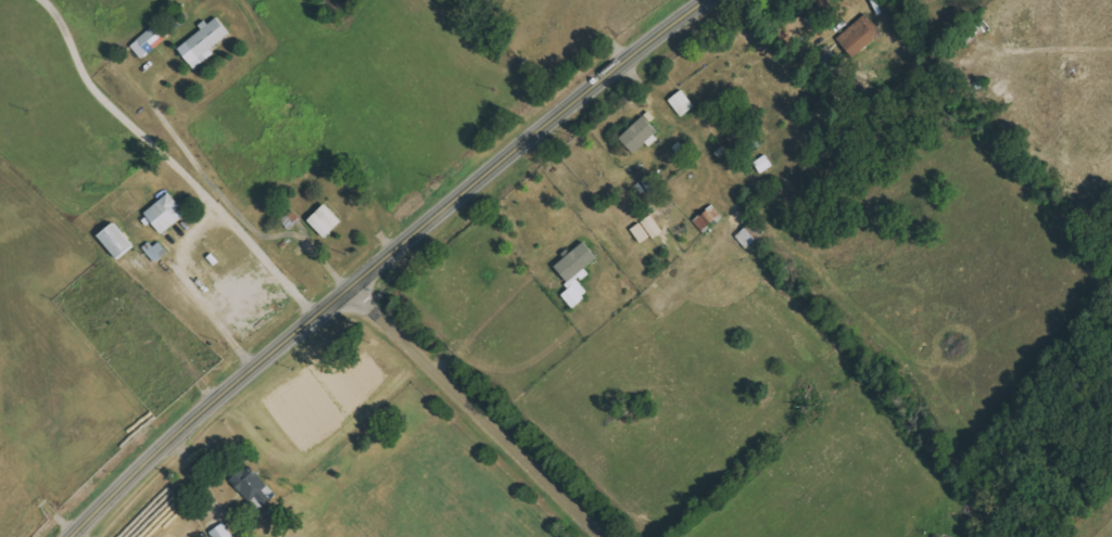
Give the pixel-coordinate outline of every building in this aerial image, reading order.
[(880,32),(863,14),(836,41),(853,58),(880,32)] [(234,33),(221,17),(212,24),(211,23),(180,47),(197,69),(216,54),(213,50),(234,33)] [(132,45),(143,59),(169,41),(158,26),(132,45)] [(670,101),(683,118),(698,107),(685,90),(670,101)] [(662,131),(647,115),(623,138),(638,154),(662,131)] [(148,211),(163,234),(189,217),(174,194),(148,211)] [(346,222),(330,204),(312,221),(328,239),(346,222)] [(719,220),(724,213),(713,206),(708,213),(719,220)] [(704,232),(717,223),(709,212),(696,222),(704,232)] [(117,261),(137,249),(121,223),(101,235),(117,261)] [(574,283),(602,257),(587,242),(559,268),(574,283)] [(576,310),(588,299),(576,285),(564,296),(576,310)] [(258,499),(264,507),(278,495),(253,465),(234,481),(252,503),(258,499)] [(229,522),(212,532),(215,536),(238,536),(229,522)]
